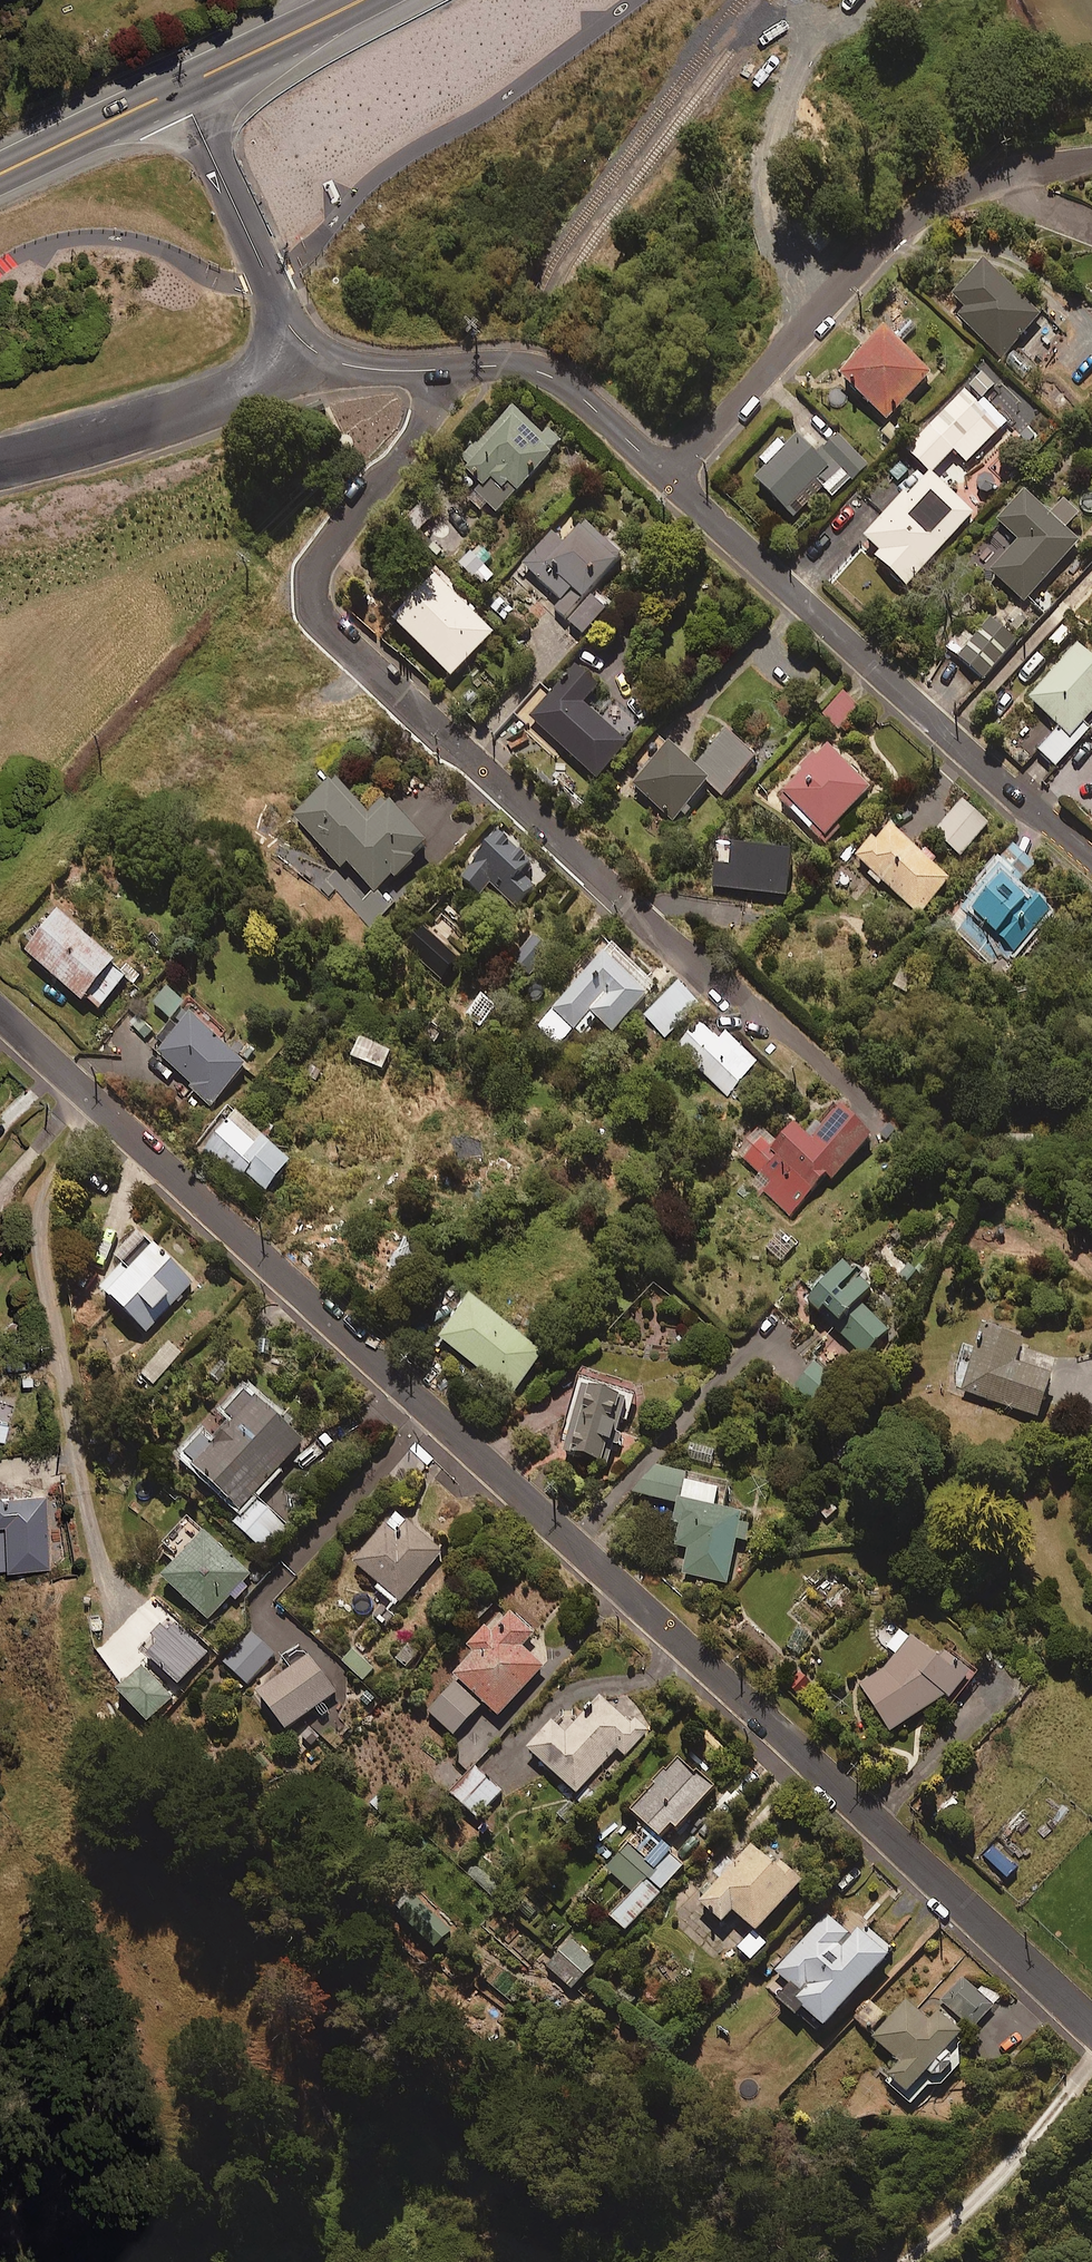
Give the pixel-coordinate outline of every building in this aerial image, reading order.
[(957,315),(1002,357),(1040,317),(983,264),(952,296),(964,307),(957,315)] [(929,376),(882,330),(838,375),(886,421),(929,376)] [(981,372),(968,386),(982,399),(995,385),(981,372)] [(978,408),(962,392),(929,426),(966,462),(1004,424),(982,403),(978,408)] [(555,448),(512,408),(460,465),(483,486),(476,494),(497,513),(555,448)] [(866,465),(836,437),(822,453),(852,480),(866,465)] [(827,469),(796,438),(755,480),(786,510),(827,469)] [(940,486),(931,496),(916,482),(859,544),(906,587),(972,515),(940,486)] [(1048,516),(1021,493),(996,523),(1004,530),(989,546),(996,553),(984,567),(1024,603),(1077,542),(1064,530),(1076,516),(1060,502),(1048,516)] [(620,557),(583,524),(564,545),(551,533),(511,578),(525,591),(534,580),(555,599),(548,606),(581,635),(605,609),(587,593),(620,557)] [(492,634),(432,578),(390,622),(450,678),(492,634)] [(1016,641),(989,617),(976,632),(966,625),(946,649),(983,680),(1016,641)] [(1076,647),(1028,701),(1059,728),(1038,752),(1055,768),(1089,730),(1082,723),(1091,713),(1091,661),(1076,647)] [(597,689),(573,668),(528,719),(596,780),(640,730),(614,707),(603,719),(585,703),(597,689)] [(754,757),(724,733),(694,770),(665,746),(631,787),(674,822),(706,783),(722,796),(754,757)] [(868,791),(824,747),(776,796),(819,840),(868,791)] [(370,819),(331,779),(267,840),(324,898),(332,890),(368,928),(391,906),(379,894),(427,848),(439,860),(469,832),(425,787),(397,813),(386,803),(370,819)] [(988,824),(962,802),(934,833),(960,856),(988,824)] [(949,881),(885,824),(855,858),(918,915),(949,881)] [(533,865),(496,831),(456,875),(478,895),(489,883),(515,907),(534,886),(537,889),(550,875),(535,862),(533,865)] [(1033,864),(1012,846),(947,924),(1001,968),(1049,910),(1017,884),(1033,864)] [(790,856),(716,848),(711,888),(785,897),(790,856)] [(126,976),(56,915),(23,953),(93,1014),(126,976)] [(653,986),(609,946),(539,1025),(559,1043),(573,1027),(582,1035),(597,1019),(612,1032),(653,986)] [(211,1107),(251,1062),(225,1038),(231,1032),(193,998),(189,998),(171,1019),(173,1021),(159,1037),(161,1039),(154,1047),(193,1082),(189,1087),(211,1107)] [(719,1042),(697,1024),(674,1050),(727,1095),(755,1062),(724,1036),(719,1042)] [(389,1052),(358,1039),(350,1057),(381,1070),(389,1052)] [(870,1140),(837,1109),(809,1137),(795,1124),(775,1145),(758,1129),(735,1152),(765,1180),(759,1186),(789,1215),(826,1176),(830,1181),(870,1140)] [(288,1164),(233,1114),(204,1146),(240,1178),(244,1175),(263,1192),(288,1164)] [(190,1286),(134,1235),(112,1259),(120,1267),(97,1293),(144,1335),(190,1286)] [(403,1272),(417,1242),(405,1236),(391,1266),(403,1272)] [(917,1272),(890,1243),(879,1253),(907,1282),(917,1272)] [(871,1291),(843,1264),(803,1305),(818,1321),(823,1316),(862,1356),(887,1331),(859,1304),(871,1291)] [(541,1356),(467,1302),(437,1342),(512,1396),(541,1356)] [(1022,1344),(982,1331),(961,1393),(1037,1419),(1051,1376),(1015,1364),(1022,1344)] [(180,1355),(167,1344),(139,1375),(152,1386),(180,1355)] [(616,1401),(579,1391),(561,1455),(605,1467),(618,1421),(626,1423),(633,1398),(618,1393),(616,1401)] [(268,1416),(242,1392),(180,1459),(238,1513),(305,1440),(273,1411),(268,1416)] [(727,1488),(651,1470),(634,1496),(677,1506),(672,1527),(677,1528),(672,1549),(686,1552),(681,1575),(725,1585),(735,1542),(744,1544),(750,1519),(722,1512),(727,1488)] [(46,1494),(0,1496),(0,1569),(50,1566),(46,1494)] [(290,1528),(256,1499),(234,1525),(268,1555),(290,1528)] [(442,1553),(395,1514),(350,1567),(397,1607),(442,1553)] [(252,1576),(203,1532),(160,1580),(208,1622),(230,1597),(232,1599),(252,1576)] [(532,1637),(502,1610),(457,1659),(464,1665),(452,1678),(496,1719),(542,1670),(520,1649),(532,1637)] [(858,1684),(889,1734),(944,1699),(948,1703),(966,1679),(901,1631),(886,1651),(896,1659),(858,1684)] [(274,1654),(251,1633),(222,1665),(245,1686),(274,1654)] [(372,1672),(353,1652),(341,1664),(360,1683),(372,1672)] [(183,1672),(166,1656),(157,1666),(173,1682),(183,1672)] [(340,1703),(307,1659),(255,1698),(281,1734),(314,1709),(320,1718),(340,1703)] [(170,1699),(140,1668),(114,1693),(145,1724),(170,1699)] [(478,1708),(453,1685),(427,1714),(452,1737),(478,1708)] [(628,1726),(598,1698),(563,1735),(552,1724),(527,1751),(575,1796),(616,1752),(624,1759),(647,1735),(632,1721),(628,1726)] [(713,1791),(679,1761),(629,1816),(670,1853),(678,1844),(670,1838),(713,1791)] [(500,1792),(475,1771),(451,1799),(477,1820),(500,1792)] [(682,1867),(655,1844),(642,1858),(627,1845),(605,1870),(632,1894),(609,1920),(624,1934),(682,1867)] [(1018,1866),(994,1844),(983,1855),(1007,1878),(1018,1866)] [(772,1868),(748,1846),(696,1903),(720,1925),(731,1914),(755,1935),(800,1884),(777,1863),(772,1868)] [(851,1937),(827,1915),(775,1972),(801,1996),(794,2004),(822,2030),(886,1960),(855,1932),(851,1937)] [(765,1947),(752,1934),(737,1950),(749,1962),(765,1947)] [(596,1962),(571,1939),(557,1953),(583,1977),(596,1962)] [(993,2008),(961,1976),(940,1998),(972,2029),(993,2008)] [(929,2023),(906,2001),(871,2040),(899,2065),(885,2080),(911,2104),(929,2085),(935,2091),(956,2067),(943,2055),(961,2036),(937,2015),(929,2023)]
